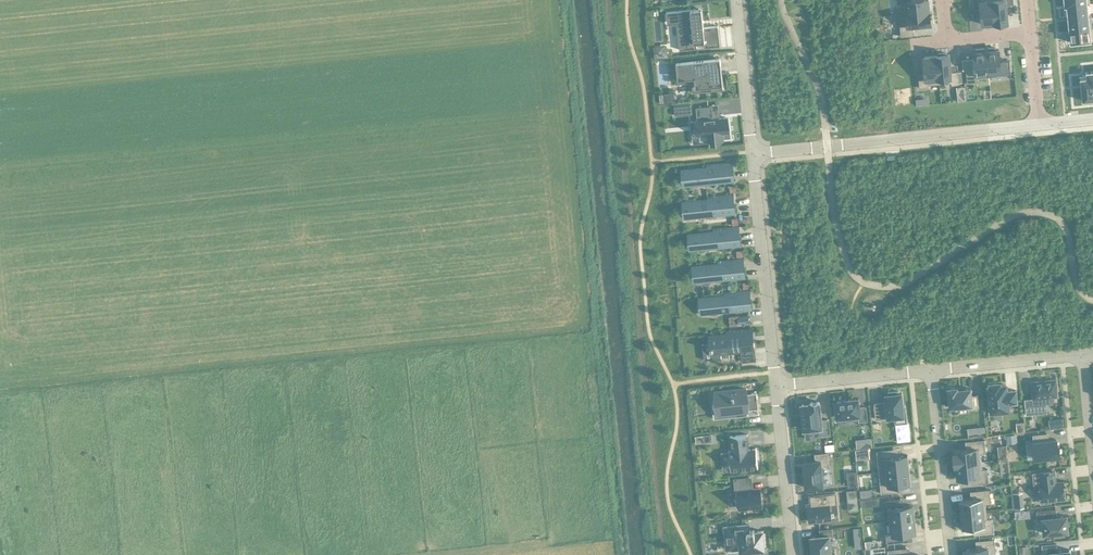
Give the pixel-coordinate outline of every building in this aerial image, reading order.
[(897,3),(900,3),(901,14),(898,14),(898,15),(929,12),(928,0),(917,0),(911,1),(911,0),(897,0),(897,3)] [(973,8),(980,8),(982,25),(995,23),(994,9),(993,0),(972,0),(973,8)] [(994,9),(995,23),(1008,22),(1007,5),(1013,4),(1013,0),(993,0),(994,9)] [(1089,3),(1065,6),(1067,6),(1068,18),(1091,16),(1091,15),(1088,16),(1087,4),(1090,4),(1089,3)] [(717,28),(718,28),(718,26),(703,28),(701,9),(666,12),(666,14),(670,14),(671,22),(678,21),(680,48),(679,48),(679,50),(697,48),(696,43),(704,42),(704,39),(718,38),(717,28)] [(929,12),(898,15),(900,37),(907,36),(914,36),(913,26),(931,25),(929,12)] [(1068,18),(1069,30),(1092,28),(1092,27),(1092,28),(1091,16),(1068,18)] [(1069,30),(1070,43),(1092,41),(1092,28),(1069,30)] [(988,50),(986,51),(987,62),(988,74),(989,74),(1000,73),(1000,75),(1010,74),(1009,61),(1000,62),(999,49),(996,50),(996,48),(988,49),(988,50)] [(975,69),(965,70),(967,84),(977,83),(976,78),(989,77),(989,74),(988,74),(987,62),(986,51),(984,51),(983,49),(975,50),(976,52),(973,52),(975,69)] [(938,56),(936,56),(939,84),(951,83),(951,85),(959,84),(958,71),(951,72),(950,65),(949,54),(946,55),(946,53),(938,54),(938,56)] [(925,74),(918,75),(919,88),(927,88),(927,85),(939,84),(936,56),(923,57),(925,74)] [(678,84),(691,82),(692,93),(723,89),(720,58),(676,62),(678,84)] [(1080,79),(1082,101),(1092,100),(1092,71),(1086,72),(1087,78),(1080,79)] [(676,92),(666,93),(667,102),(677,101),(676,92)] [(708,134),(708,141),(723,140),(722,133),(727,132),(726,118),(713,119),(712,106),(696,108),(697,121),(696,121),(698,135),(708,134)] [(680,169),(680,170),(686,169),(687,187),(734,182),(733,172),(729,173),(728,163),(732,162),(706,164),(706,166),(680,169)] [(696,218),(735,214),(734,204),(730,205),(729,194),(733,194),(707,196),(707,198),(681,201),(682,210),(695,209),(696,218)] [(701,250),(741,246),(740,237),(736,237),(735,227),(739,226),(712,229),(712,231),(687,233),(688,243),(700,241),(701,250)] [(706,282),(745,278),(744,269),(740,269),(739,259),(743,258),(717,261),(717,263),(691,266),(692,275),(705,274),(706,282)] [(707,306),(708,314),(752,310),(751,300),(747,301),(746,291),(750,290),(723,292),(723,294),(697,297),(697,298),(698,298),(699,306),(707,306)] [(738,324),(749,323),(748,315),(737,316),(738,324)] [(756,361),(756,360),(753,360),(751,349),(754,349),(753,342),(751,342),(749,329),(753,329),(752,328),(725,331),(725,332),(726,332),(726,333),(707,335),(708,336),(710,335),(711,347),(710,347),(710,350),(711,350),(712,359),(721,358),(720,353),(740,351),(741,362),(756,361)] [(1057,397),(1055,380),(1031,383),(1033,399),(1024,400),(1026,415),(1035,414),(1034,405),(1052,403),(1051,397),(1057,397)] [(989,410),(991,410),(991,412),(1008,410),(1007,402),(1016,401),(1015,390),(1006,391),(1006,385),(1000,386),(1000,384),(990,385),(990,387),(988,387),(990,401),(988,401),(989,410)] [(949,398),(950,407),(971,405),(971,409),(979,409),(977,395),(971,395),(970,389),(957,390),(957,388),(948,389),(948,391),(946,391),(947,399),(949,398)] [(736,417),(735,411),(758,409),(757,398),(756,393),(746,394),(745,389),(715,392),(717,405),(713,406),(713,405),(712,405),(713,419),(736,417)] [(902,407),(901,394),(899,394),(899,392),(887,393),(887,395),(885,395),(886,403),(873,405),(875,419),(903,416),(903,414),(905,414),(904,407),(902,407)] [(836,417),(858,415),(859,422),(867,421),(865,407),(858,408),(858,399),(835,402),(836,417)] [(819,402),(810,403),(810,404),(801,405),(802,408),(799,408),(800,417),(802,416),(804,430),(814,429),(814,436),(830,435),(828,420),(820,420),(819,402)] [(1062,418),(1048,420),(1049,430),(1055,429),(1054,427),(1063,426),(1062,418)] [(1023,422),(1016,423),(1017,432),(1024,432),(1023,422)] [(1046,433),(1032,435),(1033,442),(1034,459),(1060,456),(1059,446),(1057,446),(1056,440),(1049,441),(1047,439),(1046,433)] [(712,434),(695,436),(695,444),(712,442),(712,434)] [(730,471),(758,468),(756,449),(748,450),(746,435),(730,436),(732,451),(728,452),(730,471)] [(1016,435),(1006,435),(1006,444),(1017,443),(1016,435)] [(953,453),(954,465),(981,462),(980,454),(985,454),(984,440),(969,441),(970,449),(954,450),(955,453),(953,453)] [(878,472),(909,469),(907,455),(892,457),(891,449),(876,451),(878,472)] [(814,454),(815,461),(803,462),(805,488),(823,486),(821,467),(829,466),(828,452),(814,454)] [(982,470),(981,462),(954,465),(956,465),(956,470),(955,470),(956,479),(972,477),(973,484),(988,483),(987,469),(982,470)] [(909,469),(878,472),(881,494),(896,492),(895,485),(910,483),(909,469)] [(1063,482),(1054,483),(1054,479),(1054,471),(1041,472),(1042,485),(1039,485),(1041,503),(1050,503),(1049,500),(1064,499),(1063,482)] [(761,507),(760,489),(750,490),(748,477),(733,479),(735,492),(737,492),(739,509),(761,507)] [(856,490),(846,491),(847,500),(857,499),(856,490)] [(961,514),(986,512),(985,504),(990,503),(989,490),(974,491),(975,498),(960,500),(961,514)] [(809,522),(831,520),(829,505),(836,504),(835,493),(809,496),(810,507),(807,507),(809,522)] [(882,501),(884,522),(914,519),(912,506),(901,507),(900,499),(882,501)] [(1042,519),(1044,534),(1068,531),(1066,516),(1056,517),(1056,509),(1036,511),(1037,520),(1042,519)] [(986,512),(961,514),(962,525),(961,525),(961,530),(966,529),(966,528),(978,527),(978,534),(993,533),(992,519),(987,520),(986,512)] [(915,532),(914,519),(884,522),(886,543),(904,542),(904,533),(915,532)] [(754,532),(754,530),(749,531),(748,525),(724,527),(727,550),(740,549),(740,552),(745,551),(745,552),(760,551),(759,550),(764,549),(764,546),(765,546),(764,534),(762,534),(762,531),(754,532)] [(860,527),(853,528),(854,538),(861,538),(860,527)] [(811,537),(812,554),(831,554),(829,536),(832,536),(832,529),(819,530),(819,536),(811,537)] [(991,553),(995,553),(994,539),(979,541),(980,548),(965,550),(965,554),(963,554),(992,554),(991,553)] [(1070,550),(1057,551),(1056,544),(1042,545),(1043,554),(1070,554),(1070,550)] [(876,548),(877,554),(878,554),(886,554),(885,546),(876,548)]
